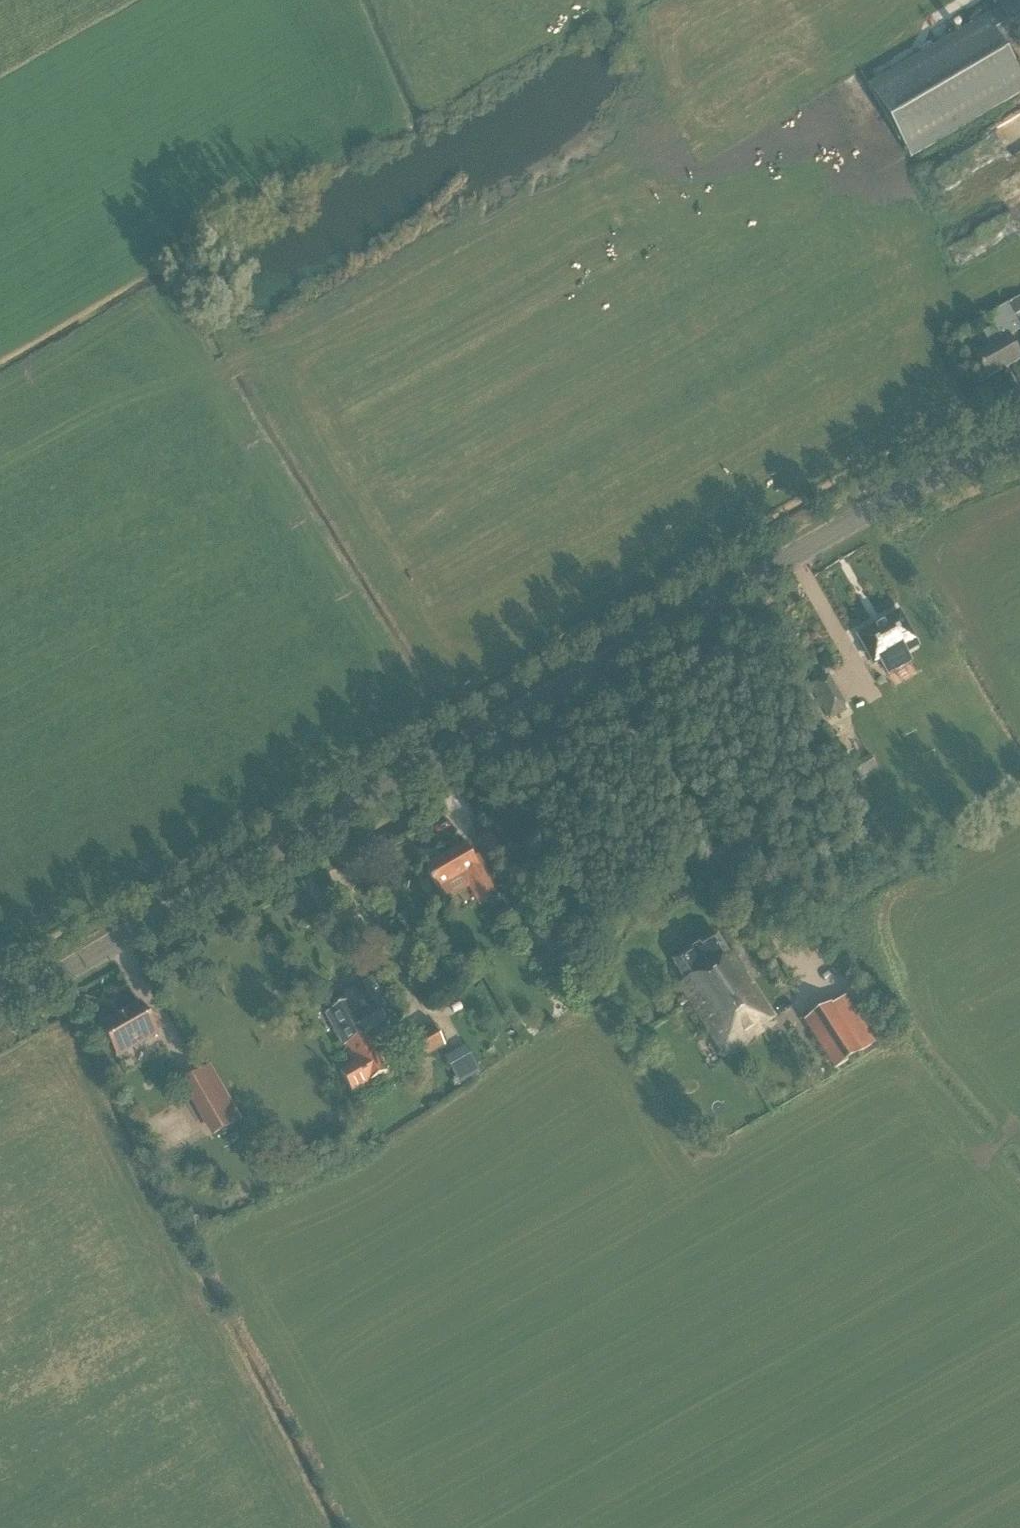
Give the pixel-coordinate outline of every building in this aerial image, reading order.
[(910,159),(1019,93),(1019,78),(1002,48),(1017,39),(999,9),(868,87),(910,159)] [(1019,329),(1006,305),(987,316),(994,327),(983,334),(990,346),(974,355),(987,378),(1019,359),(1019,358),(1008,337),(1019,329)] [(907,651),(919,644),(900,611),(858,634),(874,663),(881,659),(888,673),(912,659),(907,651)] [(811,684),(830,717),(847,707),(829,674),(811,684)] [(458,800),(446,803),(449,822),(461,820),(458,800)] [(479,836),(497,867),(508,861),(490,830),(479,836)] [(465,845),(425,868),(444,901),(467,888),(479,907),(500,894),(479,856),(473,859),(465,845)] [(496,913),(502,924),(523,912),(517,901),(496,913)] [(732,954),(729,956),(716,935),(674,963),(686,982),(679,987),(724,1057),(762,1033),(759,1028),(774,1018),(732,954)] [(269,952),(275,963),(283,958),(277,948),(269,952)] [(326,1014),(343,1045),(364,1033),(365,1033),(376,1027),(398,1015),(390,1000),(377,976),(363,984),(376,1008),(368,1012),(356,1019),(347,1002),(326,1014)] [(865,1006),(856,1012),(845,997),(836,1003),(835,1002),(804,1023),(823,1052),(835,1070),(876,1044),(872,1038),(882,1032),(865,1006)] [(140,1003),(101,1026),(118,1056),(157,1033),(140,1003)] [(435,1027),(411,1041),(420,1059),(445,1045),(435,1027)] [(364,1033),(343,1045),(354,1064),(340,1071),(352,1092),(387,1073),(365,1033),(364,1033)] [(215,1134),(232,1123),(202,1072),(184,1082),(215,1134)]
